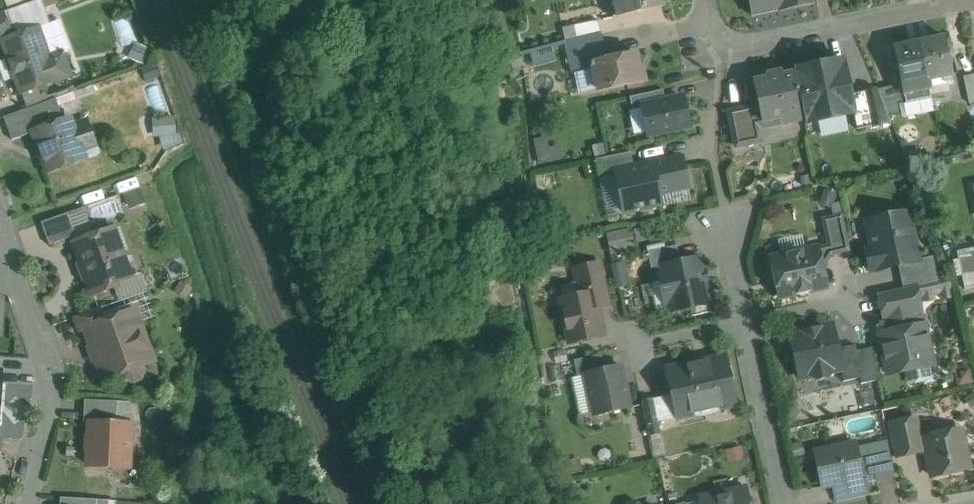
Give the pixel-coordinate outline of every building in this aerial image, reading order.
[(619,15),(613,17),(613,18),(663,7),(661,0),(616,0),(619,15)] [(753,16),(780,10),(780,11),(814,3),(814,0),(749,0),(753,16)] [(0,12),(0,41),(2,40),(13,35),(4,10),(0,12)] [(598,21),(573,26),(576,39),(601,33),(598,21)] [(13,35),(2,40),(8,57),(6,57),(14,79),(16,78),(21,94),(71,76),(63,52),(50,57),(39,26),(13,35)] [(601,33),(576,39),(579,51),(568,53),(572,74),(593,69),(592,62),(607,59),(601,33)] [(945,37),(919,42),(927,80),(928,80),(953,74),(945,37)] [(919,42),(894,48),(902,84),(901,84),(905,103),(931,97),(928,80),(927,80),(919,42)] [(531,62),(557,59),(555,44),(529,48),(531,62)] [(607,59),(592,62),(593,69),(598,90),(646,80),(644,71),(640,72),(636,53),(607,59)] [(843,59),(794,69),(805,119),(806,124),(854,114),(854,113),(850,94),(843,59)] [(795,72),(781,75),(780,71),(768,74),(769,78),(754,81),(763,122),(782,118),(784,124),(805,119),(795,72)] [(964,76),(969,103),(973,102),(973,73),(964,76)] [(901,84),(877,89),(889,116),(903,112),(901,104),(905,103),(901,84)] [(877,89),(865,91),(873,126),(891,122),(889,116),(877,89)] [(865,91),(850,94),(854,113),(854,114),(857,129),(873,126),(865,91)] [(635,115),(642,114),(664,109),(661,94),(632,100),(635,115)] [(55,99),(49,101),(38,105),(45,126),(63,120),(55,99)] [(38,105),(4,117),(12,139),(35,131),(34,130),(45,126),(38,105)] [(664,109),(642,114),(649,147),(691,139),(684,105),(664,109)] [(754,106),(729,111),(736,147),(761,141),(754,106)] [(174,114),(152,117),(154,135),(176,132),(174,114)] [(45,126),(34,130),(35,131),(49,171),(84,159),(69,118),(63,120),(45,126)] [(630,151),(595,159),(599,178),(616,175),(615,171),(634,167),(630,151)] [(634,167),(615,171),(616,175),(624,212),(661,204),(659,194),(688,187),(682,157),(634,167)] [(126,208),(145,202),(137,176),(118,182),(126,208)] [(909,211),(873,219),(876,234),(870,235),(872,247),(866,248),(871,270),(898,265),(919,260),(919,259),(909,211)] [(68,213),(41,222),(49,245),(76,235),(68,213)] [(842,214),(823,218),(829,245),(818,247),(822,266),(823,266),(831,253),(850,249),(842,214)] [(610,251),(635,248),(633,227),(608,231),(610,251)] [(114,228),(74,242),(92,294),(114,286),(113,283),(131,277),(114,228)] [(677,245),(648,251),(651,268),(661,266),(661,265),(680,261),(677,245)] [(818,247),(771,258),(779,297),(826,286),(822,266),(818,247)] [(957,252),(962,275),(973,273),(973,248),(957,252)] [(919,260),(898,265),(903,288),(915,285),(938,280),(933,256),(919,259),(919,260)] [(680,261),(661,265),(661,266),(671,312),(693,307),(693,303),(709,300),(702,269),(697,270),(694,258),(680,261)] [(599,262),(575,267),(581,294),(561,299),(571,342),(602,335),(592,289),(604,286),(599,262)] [(962,275),(965,289),(973,287),(973,273),(962,275)] [(903,288),(880,293),(885,318),(915,311),(920,310),(915,285),(903,288)] [(102,307),(75,316),(80,330),(88,328),(87,326),(106,319),(102,307)] [(106,319),(87,326),(88,328),(107,379),(125,372),(126,378),(134,381),(141,378),(144,371),(142,366),(152,362),(133,310),(106,319)] [(915,311),(887,318),(890,332),(881,334),(889,373),(932,363),(924,324),(918,326),(915,311)] [(817,331),(807,333),(803,331),(790,334),(799,377),(810,375),(816,379),(828,376),(832,370),(841,368),(842,368),(838,348),(833,325),(819,328),(817,331)] [(857,350),(856,344),(838,348),(842,368),(841,368),(844,381),(860,377),(861,383),(878,380),(871,347),(857,350)] [(601,354),(574,360),(577,376),(585,375),(585,374),(605,369),(601,354)] [(725,356),(667,369),(672,395),(678,417),(736,405),(725,356)] [(605,369),(585,374),(585,375),(594,415),(630,407),(621,366),(605,369)] [(672,395),(654,399),(654,398),(641,401),(649,436),(661,433),(658,422),(678,417),(672,395)] [(117,401),(85,400),(84,423),(91,423),(92,422),(116,423),(117,401)] [(116,423),(92,422),(91,423),(89,466),(127,468),(131,402),(117,401),(116,423)] [(916,418),(890,424),(897,456),(922,451),(927,454),(924,437),(921,438),(916,418)] [(961,429),(924,437),(927,454),(932,476),(969,468),(961,429)] [(885,442),(855,448),(857,458),(875,454),(880,480),(893,477),(885,442)] [(875,454),(857,458),(855,448),(854,444),(816,452),(823,485),(831,484),(853,479),(856,493),(871,489),(871,490),(878,488),(876,480),(880,480),(875,454)] [(853,479),(831,484),(835,501),(857,497),(856,493),(853,479)] [(717,498),(716,493),(699,496),(700,501),(688,503),(750,503),(748,496),(738,498),(733,495),(717,498)]
